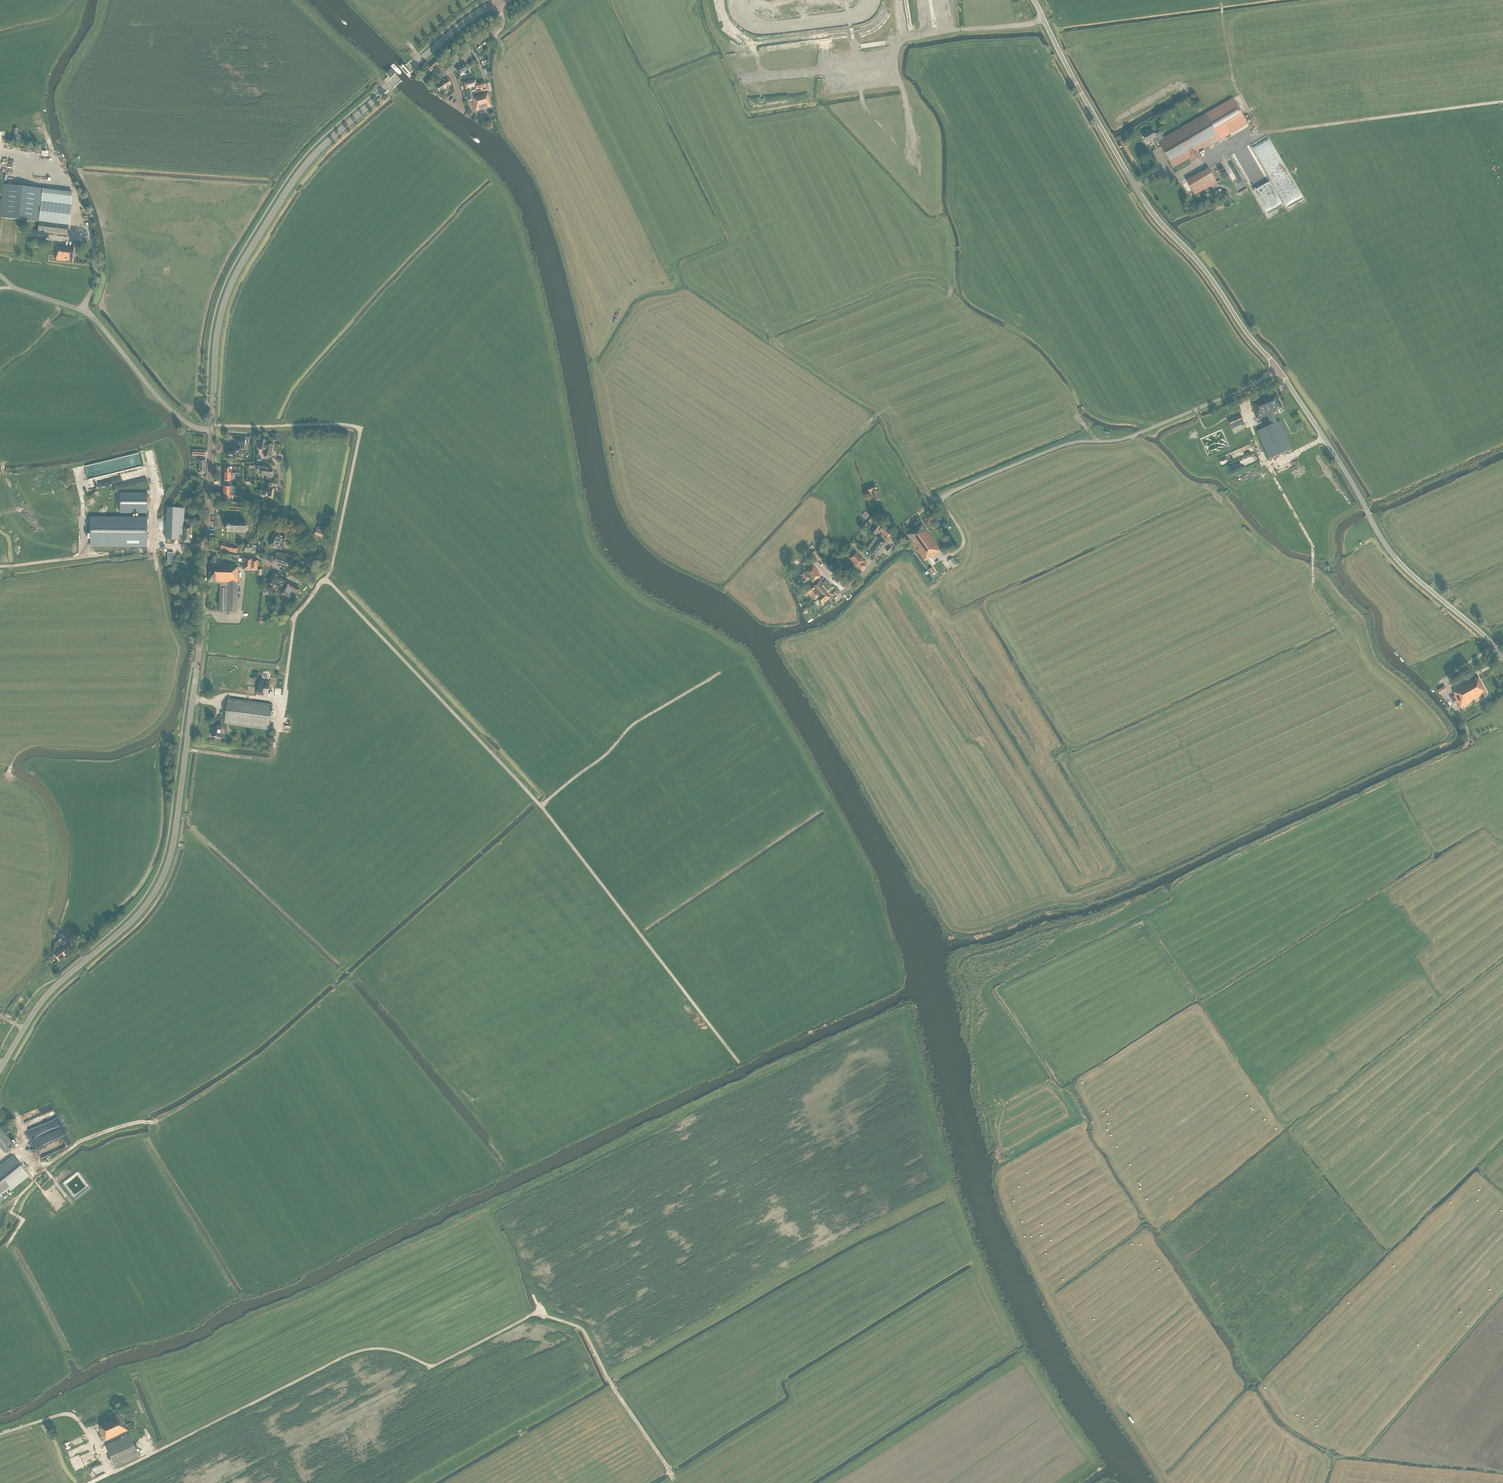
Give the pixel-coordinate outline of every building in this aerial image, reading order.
[(435,60),(428,67),(431,71),(439,65),(435,60)] [(399,66),(409,78),(411,76),(401,64),(399,66)] [(464,73),(465,74),(470,71),(466,64),(457,70),(460,75),(464,73)] [(447,91),(446,89),(446,88),(446,87),(451,84),(448,80),(443,83),(436,87),(440,93),(441,92),(443,94),(447,91)] [(466,90),(470,89),(471,92),(475,91),(474,85),(476,85),(475,80),(464,83),(466,90)] [(486,88),(485,83),(475,85),(476,90),(477,93),(487,90),(486,88)] [(473,97),(472,94),(471,92),(470,89),(466,90),(469,101),(472,100),(475,107),(476,111),(492,107),(488,93),(473,97)] [(1158,142),(1173,167),(1189,158),(1191,163),(1201,157),(1199,153),(1247,124),(1233,99),(1164,139),(1160,132),(1155,135),(1152,130),(1149,132),(1149,133),(1143,136),(1147,143),(1156,137),(1159,142),(1158,142)] [(1234,182),(1239,191),(1255,184),(1241,154),(1233,158),(1244,182),(1239,184),(1237,180),(1234,182)] [(1214,161),(1215,163),(1210,166),(1216,180),(1229,175),(1221,158),(1214,161)] [(1186,181),(1195,195),(1217,182),(1208,168),(1186,181)] [(1290,210),(1306,200),(1291,176),(1286,179),(1287,181),(1277,187),(1289,206),(1287,207),(1290,210)] [(0,218),(40,222),(38,232),(67,236),(68,226),(70,226),(72,206),(71,206),(73,193),(4,184),(0,218)] [(66,260),(72,261),(74,248),(57,246),(56,256),(57,256),(56,260),(66,261),(66,260)] [(1252,407),(1254,411),(1257,420),(1267,416),(1271,425),(1266,427),(1264,423),(1260,425),(1262,429),(1257,431),(1269,459),(1292,449),(1280,421),(1277,422),(1273,413),(1277,411),(1277,410),(1283,408),(1276,391),(1251,402),(1253,407),(1252,407)] [(1237,425),(1234,418),(1228,420),(1231,428),(1237,425)] [(237,447),(231,447),(231,449),(227,449),(227,452),(226,453),(226,455),(227,455),(226,456),(235,457),(235,453),(237,453),(237,452),(240,452),(240,449),(244,449),(245,445),(246,439),(237,439),(237,444),(237,447)] [(269,441),(263,440),(262,449),(265,450),(264,456),(271,457),(273,447),(268,447),(269,441)] [(199,473),(205,474),(206,460),(200,459),(200,460),(198,460),(198,464),(199,464),(199,473)] [(268,469),(269,465),(258,464),(257,471),(262,471),(262,476),(272,477),(273,470),(268,469)] [(272,497),(273,489),(271,489),(272,484),(266,483),(265,488),(262,488),(261,495),(265,496),(267,496),(272,497)] [(872,493),(876,501),(881,499),(878,491),(877,491),(877,490),(876,486),(867,489),(869,493),(872,492),(873,493),(872,493)] [(121,513),(148,513),(148,493),(121,493),(121,513)] [(183,543),(190,543),(191,527),(184,527),(184,508),(168,508),(167,539),(180,540),(180,539),(183,539),(183,543)] [(147,518),(92,518),(91,546),(147,547),(147,518)] [(227,529),(227,532),(245,532),(248,530),(248,526),(245,523),(227,522),(227,525),(227,529)] [(879,531),(888,537),(891,532),(883,526),(882,528),(877,525),(871,532),(876,535),(879,531)] [(929,558),(929,559),(941,551),(929,533),(928,533),(925,529),(926,529),(923,525),(908,535),(913,542),(912,543),(924,561),(929,558)] [(270,545),(281,550),(286,539),(275,534),(270,545)] [(872,543),(880,549),(884,542),(879,539),(876,537),(872,543)] [(220,549),(236,554),(238,548),(222,543),(220,549)] [(867,549),(875,555),(880,549),(872,543),(867,549)] [(174,553),(180,553),(180,548),(172,548),(171,553),(168,553),(168,564),(174,564),(174,553)] [(813,553),(818,560),(822,557),(817,550),(813,553)] [(850,550),(845,555),(853,564),(857,569),(858,568),(861,571),(866,567),(863,564),(865,562),(856,552),(854,554),(850,550)] [(290,558),(278,554),(275,562),(287,566),(291,567),(294,560),(290,558)] [(219,612),(237,612),(239,571),(237,571),(238,566),(217,565),(217,562),(216,562),(216,555),(210,555),(209,582),(215,583),(215,584),(220,584),(219,612)] [(245,563),(245,570),(251,570),(252,560),(252,559),(242,558),(242,562),(245,563)] [(952,558),(948,561),(952,568),(957,564),(952,558)] [(800,576),(804,582),(809,578),(812,583),(820,577),(818,574),(819,574),(813,565),(807,571),(804,568),(797,573),(800,576)] [(273,586),(276,582),(282,586),(285,581),(279,577),(273,573),(268,583),(273,586)] [(822,583),(828,590),(832,587),(826,580),(822,583)] [(820,581),(818,582),(814,586),(822,596),(818,600),(822,605),(830,598),(821,585),(822,584),(820,581)] [(299,588),(288,582),(285,587),(287,588),(286,590),(284,589),(280,595),(288,599),(291,593),(290,593),(291,591),(296,594),(299,588)] [(811,594),(815,600),(820,596),(811,585),(808,588),(809,589),(807,590),(811,595),(811,594)] [(185,597),(187,597),(186,610),(194,611),(195,599),(191,599),(191,598),(191,590),(185,590),(185,597)] [(1484,696),(1483,695),(1487,693),(1478,676),(1452,691),(1455,695),(1450,698),(1453,703),(1456,701),(1460,708),(1481,697),(1481,698),(1484,696)] [(1440,695),(1444,692),(1447,691),(1444,686),(1437,690),(1440,695)] [(227,725),(269,730),(272,704),(228,698),(225,720),(221,720),(220,726),(213,725),(211,736),(220,737),(221,729),(227,730),(227,725)] [(54,954),(59,960),(68,953),(62,945),(65,943),(61,938),(58,941),(59,941),(56,943),(56,945),(58,947),(59,950),(54,954)] [(4,1152),(13,1144),(0,1128),(0,1147),(4,1152)] [(51,1142),(55,1152),(68,1146),(67,1142),(66,1143),(63,1136),(51,1142)] [(4,1199),(2,1197),(28,1176),(23,1169),(13,1157),(0,1167),(0,1202),(4,1199)] [(115,1418),(99,1425),(101,1430),(100,1430),(105,1441),(120,1434),(121,1438),(101,1447),(103,1452),(105,1451),(107,1450),(111,1459),(109,1460),(113,1469),(140,1457),(137,1452),(129,1434),(127,1435),(126,1431),(128,1430),(120,1413),(115,1415),(116,1418),(115,1418)]
